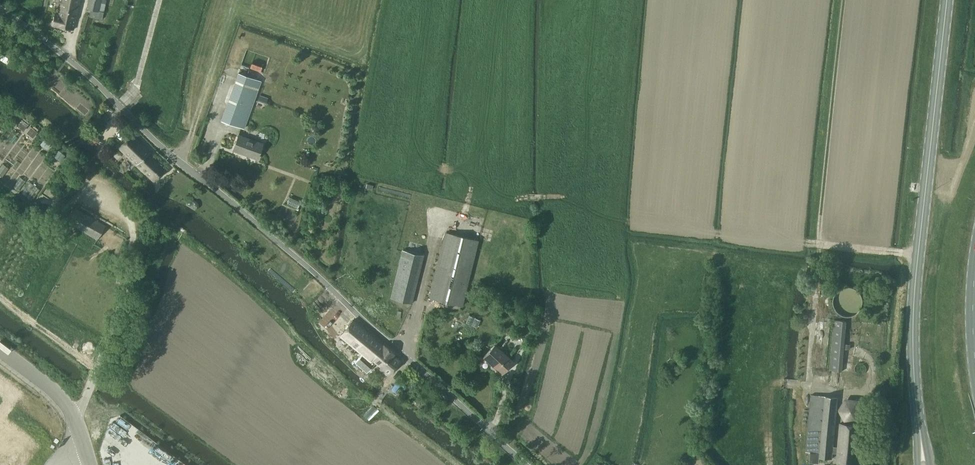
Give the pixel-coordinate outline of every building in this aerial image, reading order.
[(58,14),(55,13),(52,25),(73,29),(80,0),(61,0),(58,14)] [(89,16),(102,18),(104,11),(101,11),(103,0),(88,0),(86,7),(91,8),(89,16)] [(222,120),(244,128),(261,81),(239,72),(222,120)] [(24,118),(18,126),(24,131),(30,123),(24,118)] [(31,127),(27,133),(33,138),(38,132),(31,127)] [(89,139),(97,143),(99,138),(93,134),(89,139)] [(149,153),(150,152),(132,134),(119,147),(154,181),(165,170),(149,153)] [(233,150),(257,158),(263,143),(239,135),(233,150)] [(45,137),(40,144),(47,150),(52,142),(45,137)] [(59,150),(54,156),(61,161),(66,155),(59,150)] [(0,169),(0,177),(1,178),(8,168),(4,164),(0,169)] [(68,223),(97,239),(105,225),(76,208),(68,223)] [(430,297),(462,305),(478,240),(446,232),(430,297)] [(403,250),(391,298),(412,303),(423,255),(403,250)] [(861,306),(861,303),(861,301),(860,298),(859,296),(857,294),(855,292),(853,291),(850,290),(848,290),(845,290),(842,291),(840,292),(838,294),(836,296),(835,298),(834,301),(834,303),(834,306),(835,309),(836,311),(838,313),(840,315),(842,316),(845,317),(848,317),(850,317),(853,316),(855,315),(857,313),(859,311),(860,309),(861,306)] [(319,303),(310,313),(321,322),(330,311),(319,303)] [(353,319),(341,332),(364,352),(361,356),(355,362),(367,373),(376,362),(381,366),(380,368),(389,375),(401,360),(394,354),(395,353),(384,344),(383,346),(380,343),(354,320),(353,319)] [(834,322),(830,370),(843,371),(844,353),(844,349),(850,349),(851,344),(845,344),(846,328),(847,321),(834,320),(834,322)] [(495,344),(484,356),(502,373),(513,361),(495,344)] [(421,379),(415,386),(427,396),(433,390),(421,379)] [(810,462),(819,463),(819,457),(831,458),(832,451),(838,452),(837,464),(856,464),(860,424),(841,423),(838,447),(833,446),(837,396),(814,394),(809,450),(811,450),(810,462)]
